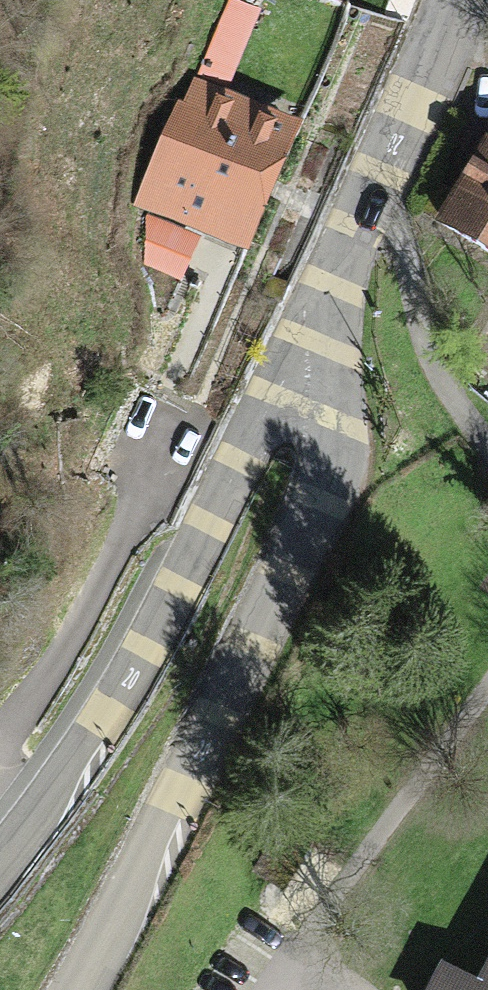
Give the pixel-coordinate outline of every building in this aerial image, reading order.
[(300,129),(197,83),(141,209),(244,255),(300,129)] [(433,224),(487,261),(487,142),(433,224)] [(154,229),(135,263),(172,283),(191,249),(154,229)] [(475,982),(438,960),(420,989),(487,989),(487,961),(475,982)]
